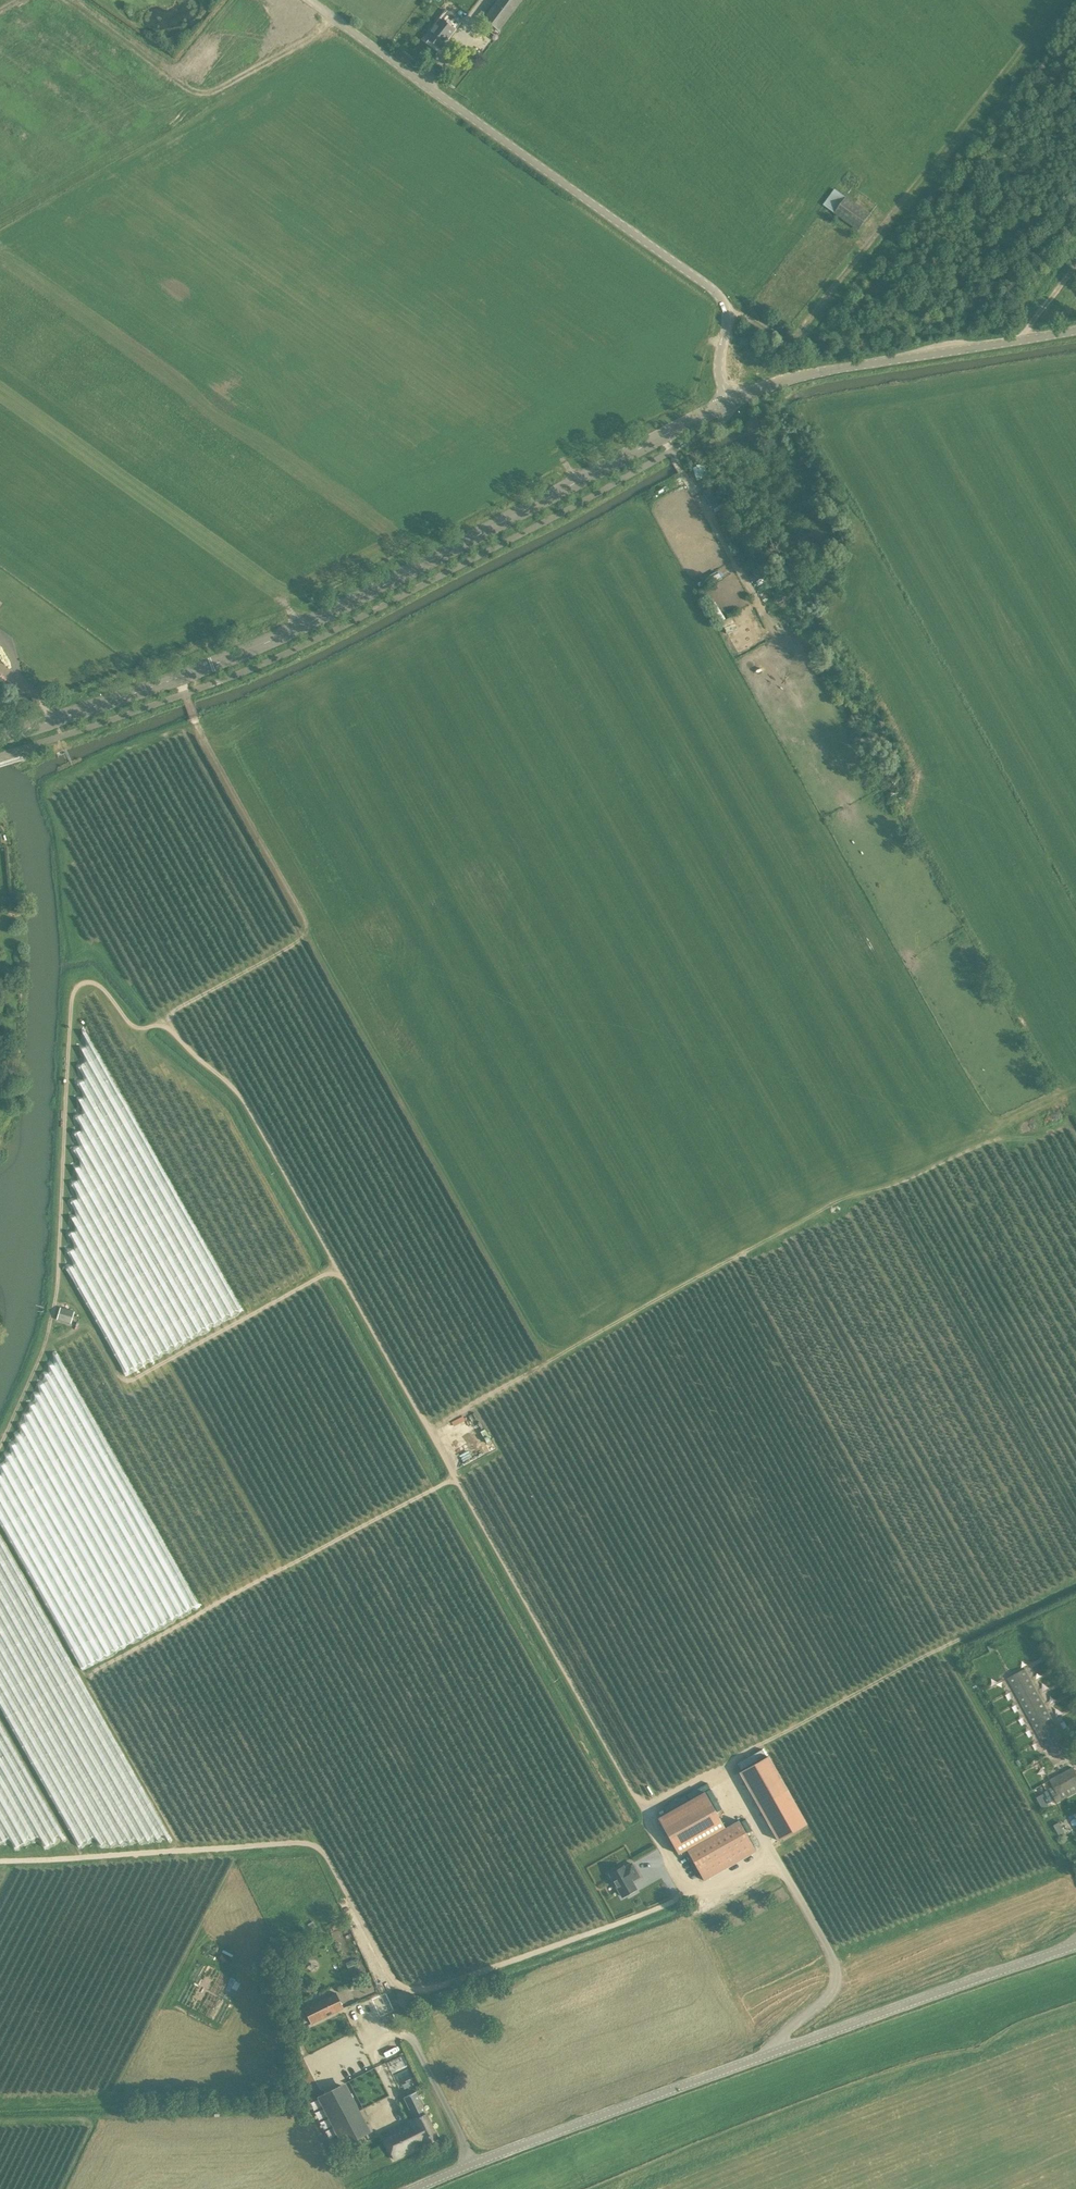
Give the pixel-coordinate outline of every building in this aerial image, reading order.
[(499,32),(523,0),(497,0),(482,19),(499,32)] [(455,33),(461,25),(445,13),(426,38),(440,49),(453,32),(455,33)] [(169,48),(181,46),(180,36),(167,38),(169,48)] [(870,214),(847,197),(835,213),(858,230),(870,214)] [(712,487),(703,492),(712,507),(721,502),(712,487)] [(723,522),(733,516),(731,512),(720,517),(723,522)] [(729,529),(736,526),(733,520),(726,523),(729,529)] [(713,581),(733,620),(756,608),(736,569),(713,581)] [(734,655),(740,653),(736,643),(730,646),(734,655)] [(75,1311),(60,1307),(56,1319),(71,1324),(75,1311)] [(1050,1748),(1052,1751),(1055,1757),(1066,1752),(1063,1746),(1060,1742),(1064,1740),(1025,1668),(1008,1678),(1046,1750),(1050,1748)] [(760,1762),(767,1758),(764,1750),(741,1760),(743,1767),(759,1760),(760,1762)] [(780,1842),(810,1826),(774,1755),(743,1771),(780,1842)] [(1050,1780),(1058,1795),(1054,1797),(1057,1803),(1075,1793),(1075,1772),(1074,1767),(1062,1774),(1058,1766),(1047,1772),(1051,1780),(1050,1780)] [(725,1827),(724,1826),(704,1791),(657,1817),(677,1853),(686,1848),(703,1879),(755,1850),(738,1819),(725,1827)] [(634,1889),(636,1888),(630,1879),(634,1877),(635,1878),(639,1876),(631,1863),(624,1867),(623,1866),(609,1873),(622,1896),(628,1893),(630,1894),(636,1891),(634,1889)] [(303,2007),(311,2023),(343,2008),(335,1992),(303,2007)] [(317,2096),(343,2145),(371,2131),(345,2082),(317,2096)] [(437,2137),(415,2091),(403,2097),(413,2118),(382,2134),(393,2158),(426,2143),(437,2137)]
